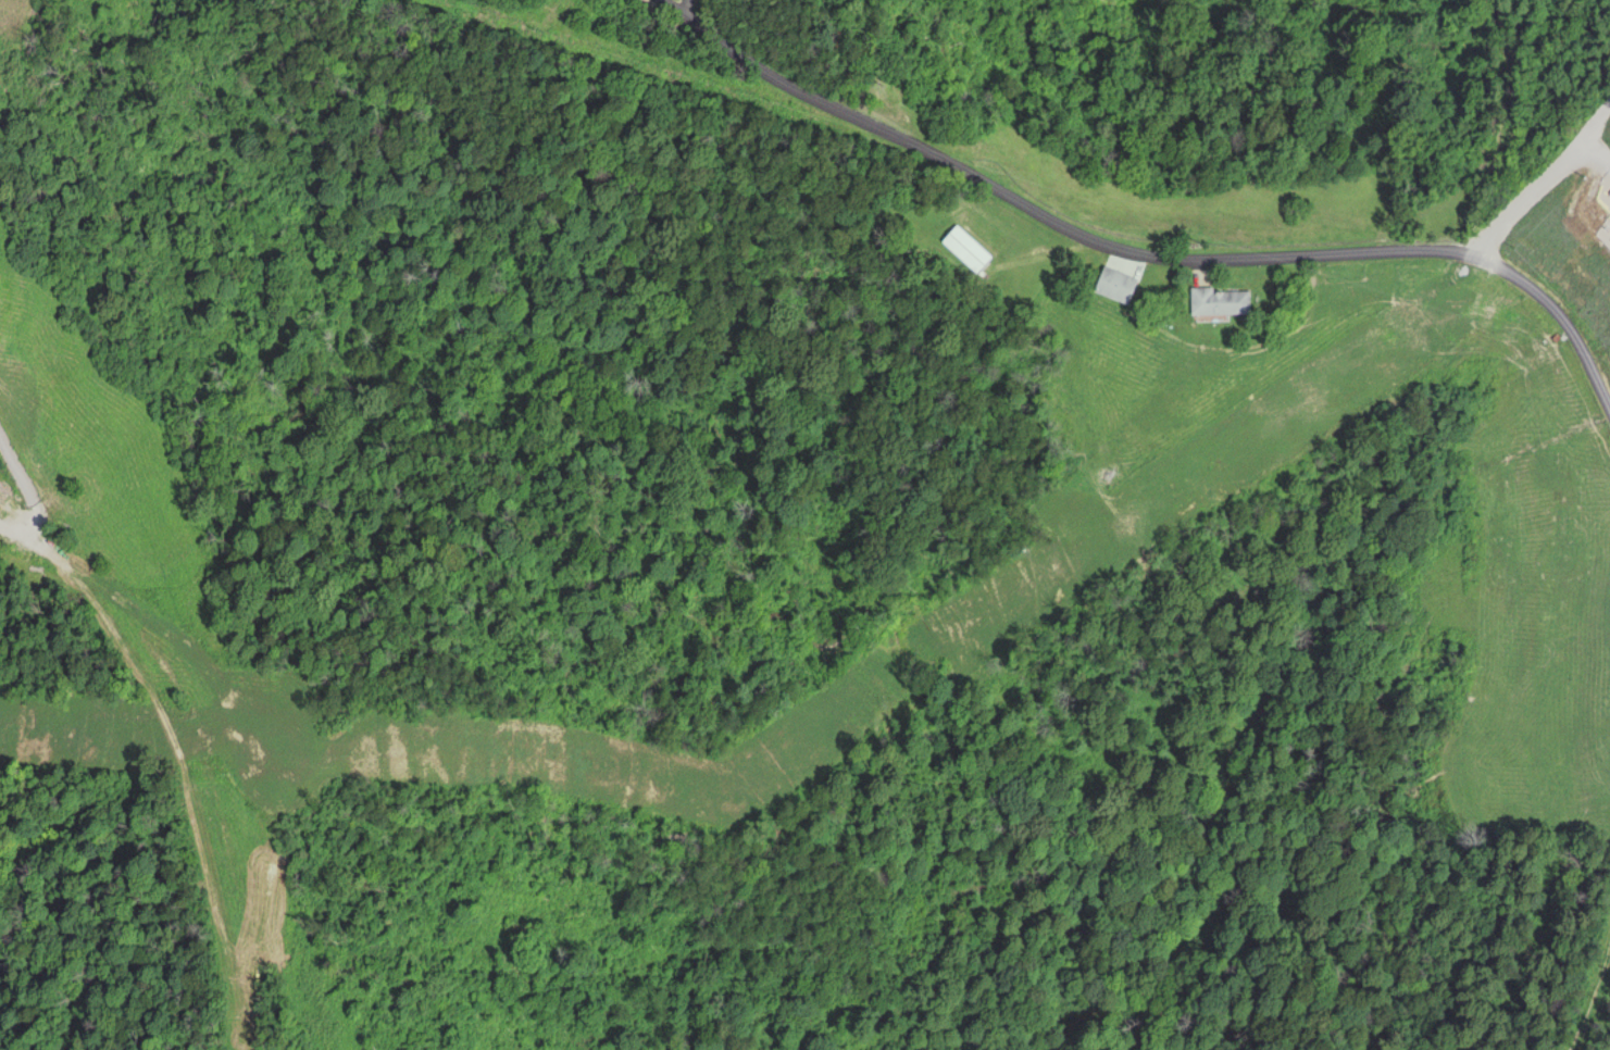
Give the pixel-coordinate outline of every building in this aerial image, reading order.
[(941,243),(977,277),(993,259),(957,226),(941,243)] [(1124,307),(1135,281),(1100,266),(1089,292),(1124,307)] [(1187,291),(1187,316),(1247,316),(1247,291),(1187,291)]
